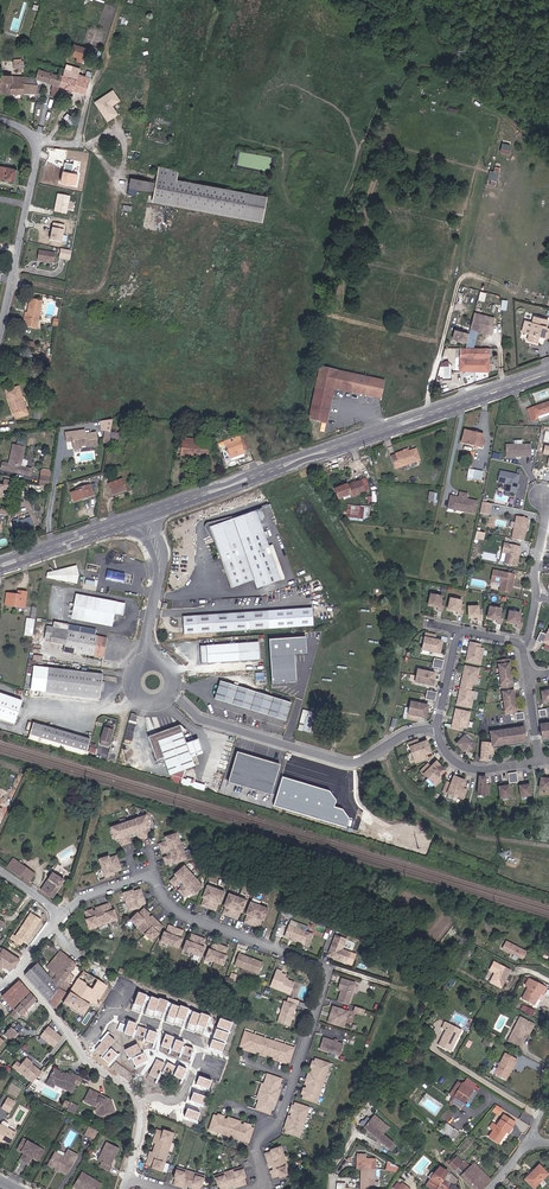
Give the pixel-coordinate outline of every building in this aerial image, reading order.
[(74,58),(88,62),(91,51),(77,46),(74,58)] [(14,58),(14,69),(24,69),(24,58),(14,58)] [(41,70),(67,78),(69,70),(43,63),(41,70)] [(83,77),(89,78),(90,73),(70,67),(69,70),(84,74),(83,77)] [(63,94),(64,89),(67,78),(41,70),(38,79),(29,77),(28,84),(42,87),(43,83),(58,88),(57,93),(63,94)] [(64,89),(91,97),(95,80),(94,80),(89,78),(83,77),(84,74),(69,70),(67,78),(64,89)] [(4,87),(9,89),(14,73),(9,72),(4,87)] [(42,87),(28,84),(29,77),(14,73),(9,89),(40,97),(42,87)] [(105,121),(126,119),(125,92),(113,92),(112,89),(102,90),(103,116),(97,117),(97,125),(105,125),(105,121)] [(510,153),(511,144),(503,142),(501,151),(510,153)] [(18,184),(20,172),(0,168),(0,180),(18,184)] [(156,200),(265,222),(269,198),(179,181),(181,171),(161,168),(159,181),(171,183),(169,195),(141,189),(133,227),(149,230),(156,200)] [(61,180),(76,184),(79,174),(64,170),(61,180)] [(491,170),(488,183),(496,186),(500,172),(491,170)] [(141,189),(169,195),(171,183),(159,181),(159,183),(135,179),(133,188),(141,189)] [(68,214),(71,195),(57,193),(54,212),(68,214)] [(54,222),(52,241),(65,243),(67,224),(54,222)] [(43,257),(58,261),(60,251),(44,248),(43,257)] [(75,253),(75,252),(66,250),(66,251),(65,258),(74,260),(75,253)] [(34,323),(40,324),(44,301),(27,298),(26,305),(31,306),(30,314),(28,322),(24,322),(23,330),(33,332),(34,323)] [(496,336),(500,321),(480,316),(476,332),(496,336)] [(545,333),(546,329),(548,322),(539,319),(537,325),(530,323),(526,335),(534,337),(532,344),(541,346),(543,339),(548,341),(548,334),(545,333)] [(459,343),(469,344),(469,335),(460,334),(459,343)] [(473,361),(468,361),(468,374),(472,374),(472,371),(490,371),(491,374),(496,374),(496,372),(500,372),(500,365),(496,366),(496,360),(491,360),(490,351),(472,351),(473,361)] [(341,393),(388,402),(391,384),(326,370),(315,423),(334,427),(341,393)] [(27,413),(26,413),(22,402),(24,401),(21,392),(8,396),(11,406),(13,406),(14,407),(13,408),(16,418),(17,418),(18,423),(29,419),(27,413)] [(543,415),(548,413),(548,409),(547,404),(522,413),(526,425),(533,423),(532,419),(543,415)] [(113,446),(122,447),(123,435),(115,433),(113,446)] [(461,446),(470,448),(473,436),(465,434),(461,446)] [(246,445),(247,444),(245,436),(234,436),(227,436),(230,448),(232,448),(236,461),(250,457),(246,445)] [(479,451),(481,452),(484,439),(473,436),(470,448),(476,450),(479,451)] [(101,451),(99,438),(83,441),(82,437),(74,438),(75,443),(77,455),(83,454),(83,452),(94,451),(94,452),(101,451)] [(185,459),(212,459),(212,450),(197,450),(197,445),(197,442),(186,442),(185,459)] [(548,450),(542,449),(540,456),(546,457),(545,467),(548,468),(548,445),(548,450)] [(527,458),(527,446),(503,446),(503,458),(527,458)] [(31,473),(23,471),(27,450),(17,449),(12,469),(6,468),(5,475),(29,479),(30,478),(31,473)] [(395,472),(419,464),(415,451),(408,453),(404,454),(403,453),(395,456),(396,457),(391,459),(395,472)] [(462,480),(467,482),(470,473),(465,471),(462,480)] [(514,485),(516,477),(497,472),(494,483),(502,485),(500,492),(511,495),(513,489),(514,485)] [(467,482),(475,485),(478,477),(470,473),(467,482)] [(45,491),(51,493),(54,479),(47,478),(45,491)] [(355,497),(369,492),(366,484),(365,481),(360,483),(351,486),(355,497)] [(117,499),(132,494),(128,482),(113,488),(117,499)] [(17,486),(8,485),(5,496),(16,498),(17,486)] [(344,501),(355,497),(351,486),(348,487),(347,486),(335,491),(339,501),(343,499),(344,501)] [(75,506),(96,500),(92,489),(79,493),(79,496),(73,498),(75,506)] [(434,502),(431,502),(431,494),(426,494),(425,504),(434,505),(434,502)] [(466,516),(469,504),(459,501),(460,496),(452,494),(450,500),(448,499),(448,498),(442,497),(441,503),(445,504),(443,509),(455,512),(455,513),(466,516)] [(485,516),(488,505),(478,502),(475,514),(485,516)] [(361,521),(361,520),(365,509),(349,507),(348,514),(349,519),(361,521)] [(279,582),(255,516),(208,533),(229,591),(252,583),(255,591),(279,582)] [(521,531),(523,530),(524,526),(523,525),(524,520),(512,517),(510,523),(509,529),(507,539),(519,542),(521,531)] [(21,534),(37,528),(34,521),(22,525),(21,534)] [(477,531),(476,538),(485,539),(486,532),(477,531)] [(512,567),(516,548),(499,544),(497,553),(501,554),(499,565),(512,567)] [(49,583),(80,577),(78,565),(47,571),(49,583)] [(507,587),(510,575),(488,571),(486,582),(496,584),(494,591),(504,594),(506,592),(507,589),(505,588),(506,586),(507,587)] [(109,585),(111,576),(104,575),(103,583),(109,585)] [(444,611),(446,601),(442,600),(442,596),(432,594),(429,605),(440,607),(439,609),(444,611)] [(82,607),(84,599),(66,595),(61,620),(71,622),(75,605),(82,607)] [(2,609),(20,612),(21,597),(16,596),(16,598),(13,598),(3,597),(2,609)] [(463,615),(466,605),(461,604),(462,601),(451,598),(449,609),(459,611),(459,614),(463,615)] [(120,619),(122,607),(84,599),(82,607),(75,605),(71,622),(108,630),(111,617),(120,619)] [(484,620),(484,610),(479,610),(479,606),(468,606),(468,617),(479,617),(479,620),(484,620)] [(503,624),(505,614),(501,613),(502,609),(491,607),(489,618),(499,620),(499,623),(503,624)] [(523,628),(525,618),(521,617),(522,614),(511,611),(509,622),(519,625),(518,627),(523,628)] [(307,630),(306,612),(266,614),(267,632),(307,630)] [(267,632),(266,614),(181,619),(181,636),(267,632)] [(99,662),(103,641),(48,631),(46,647),(60,649),(59,655),(99,662)] [(442,641),(435,639),(436,635),(426,633),(424,643),(441,647),(442,641)] [(541,644),(545,635),(541,633),(537,642),(541,644)] [(309,636),(272,638),(274,682),(299,681),(298,654),(310,654),(309,636)] [(481,662),(484,649),(480,648),(481,644),(469,641),(465,658),(481,662)] [(440,653),(441,647),(424,643),(423,649),(440,653)] [(257,664),(256,646),(197,648),(198,666),(257,664)] [(36,660),(42,661),(43,655),(33,654),(32,663),(36,663),(36,660)] [(442,669),(444,660),(434,658),(432,666),(442,669)] [(517,714),(510,660),(499,661),(507,715),(516,714),(517,721),(525,720),(524,713),(517,714)] [(476,671),(465,668),(457,702),(469,704),(470,700),(474,701),(480,676),(475,675),(476,671)] [(29,695),(96,702),(99,678),(62,674),(31,671),(29,695)] [(433,685),(434,679),(417,675),(416,682),(433,685)] [(280,706),(209,685),(204,703),(274,724),(280,706)] [(435,701),(437,692),(427,690),(425,699),(435,701)] [(23,701),(0,693),(0,720),(16,726),(23,701)] [(427,711),(428,705),(411,702),(410,708),(427,711)] [(547,715),(546,708),(539,709),(540,716),(547,715)] [(468,728),(471,716),(456,712),(452,729),(462,731),(462,727),(468,728)] [(307,721),(308,717),(299,715),(296,727),(300,728),(299,732),(296,731),(295,735),(305,737),(309,723),(301,721),(302,719),(307,721)] [(131,727),(128,726),(129,719),(125,718),(123,727),(130,729),(131,727)] [(541,723),(542,737),(548,736),(548,722),(541,723)] [(96,745),(105,747),(108,735),(107,735),(108,731),(100,729),(100,733),(99,733),(96,745)] [(194,744),(182,748),(178,737),(176,730),(143,742),(152,766),(159,763),(161,769),(168,788),(176,790),(180,775),(190,771),(187,763),(199,759),(194,744)] [(521,745),(521,740),(519,740),(518,731),(486,733),(487,744),(478,743),(474,760),(481,761),(482,754),(488,755),(488,750),(488,747),(521,745)] [(84,750),(86,746),(38,732),(37,737),(84,750)] [(466,745),(470,746),(472,736),(468,735),(467,738),(457,735),(454,746),(465,749),(466,745)] [(35,744),(82,758),(84,750),(37,737),(35,744)] [(424,759),(423,755),(430,752),(426,741),(419,744),(417,739),(408,743),(415,762),(424,759)] [(236,752),(228,779),(276,793),(284,766),(236,752)] [(441,779),(438,776),(444,771),(435,762),(430,767),(427,764),(420,771),(434,786),(441,779)] [(518,783),(517,773),(507,775),(509,785),(518,783)] [(183,777),(182,784),(205,788),(206,784),(194,782),(195,780),(183,777)] [(330,790),(284,777),(276,804),(348,826),(351,817),(343,808),(336,805),(338,801),(330,790)] [(465,790),(461,789),(464,782),(453,777),(450,784),(446,782),(442,791),(461,799),(465,790)] [(488,796),(488,786),(484,786),(485,778),(479,778),(477,795),(488,796)] [(548,790),(548,782),(541,781),(539,791),(548,793),(548,790)] [(530,796),(529,786),(520,788),(521,798),(530,796)] [(509,798),(508,787),(498,789),(500,799),(509,798)] [(138,840),(148,837),(145,829),(150,828),(145,815),(110,827),(115,840),(118,839),(120,846),(130,843),(128,835),(136,833),(138,840)] [(175,862),(187,858),(178,832),(165,836),(166,841),(159,843),(163,853),(170,850),(172,854),(164,857),(166,861),(174,858),(175,861),(175,862)] [(114,869),(121,867),(118,857),(110,859),(110,857),(109,855),(99,859),(105,877),(115,873),(115,872),(114,869)] [(14,874),(20,864),(15,861),(9,870),(14,874)] [(31,885),(38,875),(20,864),(14,874),(31,885)] [(41,889),(53,897),(64,879),(53,871),(41,889)] [(186,900),(195,891),(176,871),(167,879),(168,880),(170,882),(164,887),(168,891),(173,886),(176,889),(170,894),(177,902),(183,897),(186,900)] [(137,904),(144,901),(141,892),(133,894),(132,892),(132,890),(122,894),(128,912),(138,908),(138,907),(137,904)] [(210,909),(212,909),(217,897),(199,890),(194,902),(196,903),(198,904),(195,911),(205,915),(208,908),(210,909)] [(233,917),(235,918),(239,905),(221,898),(216,911),(218,911),(220,912),(217,920),(227,924),(230,916),(233,917)] [(88,933),(117,924),(113,911),(112,911),(109,912),(107,904),(96,908),(97,910),(92,912),(91,909),(86,911),(88,919),(85,919),(84,920),(88,933)] [(255,925),(256,926),(261,913),(243,906),(238,919),(240,920),(242,921),(239,928),(249,932),(252,924),(255,925)] [(155,930),(160,924),(152,917),(151,918),(149,917),(147,915),(148,913),(144,909),(139,915),(137,913),(136,912),(126,922),(149,943),(158,933),(157,932),(155,930)] [(30,913),(15,936),(26,943),(41,920),(30,913)] [(180,939),(178,938),(181,930),(171,927),(168,934),(166,933),(164,932),(160,942),(178,949),(182,939),(180,939)] [(295,947),(300,936),(282,929),(277,941),(295,947)] [(201,958),(205,948),(203,948),(201,947),(204,939),(194,936),(191,943),(188,942),(187,941),(183,951),(201,958)] [(329,940),(321,960),(325,962),(326,960),(330,961),(331,964),(340,967),(344,957),(335,953),(339,944),(329,940)] [(517,959),(521,950),(506,942),(502,951),(517,959)] [(226,956),(224,955),(226,948),(217,944),(214,951),(211,950),(210,950),(206,960),(224,967),(228,957),(226,956)] [(110,957),(114,959),(119,950),(114,948),(110,957)] [(15,967),(20,961),(1,949),(0,951),(0,971),(1,969),(9,973),(15,967)] [(72,986),(67,981),(79,963),(64,951),(48,968),(50,970),(52,968),(60,976),(56,980),(54,983),(61,988),(68,992),(72,986)] [(259,974),(263,963),(239,954),(234,966),(259,974)] [(494,974),(490,983),(501,989),(511,971),(494,962),(489,971),(494,974)] [(45,994),(54,983),(56,980),(40,963),(27,974),(45,994)] [(92,1002),(96,1004),(108,985),(85,970),(66,1003),(84,1015),(92,1002)] [(290,994),(294,983),(287,980),(284,979),(285,978),(286,976),(281,974),(282,972),(277,970),(271,987),(290,994)] [(349,1004),(355,982),(342,978),(338,989),(343,990),(342,992),(341,991),(338,1001),(349,1004)] [(540,993),(543,986),(529,979),(525,986),(528,987),(521,999),(533,1005),(540,993)] [(14,1009),(32,993),(29,990),(27,991),(26,989),(27,988),(21,981),(20,981),(3,997),(14,1009)] [(45,994),(51,1001),(61,988),(54,983),(45,994)] [(51,1001),(58,1007),(68,992),(61,988),(51,1001)] [(185,1029),(206,1034),(212,1013),(137,993),(132,1010),(144,1013),(143,1014),(165,1020),(164,1021),(185,1027),(185,1029)] [(28,1010),(38,1000),(33,994),(12,1014),(15,1018),(20,1013),(22,1015),(27,1009),(28,1010)] [(298,1005),(287,1002),(280,1023),(291,1027),(294,1019),(293,1018),(294,1016),(295,1016),(298,1005)] [(524,1004),(521,1009),(532,1015),(535,1010),(524,1004)] [(330,1016),(328,1022),(344,1027),(349,1011),(333,1006),(331,1012),(332,1014),(331,1016),(330,1016)] [(525,1033),(529,1035),(534,1025),(520,1018),(508,1042),(518,1047),(525,1033)] [(128,1020),(124,1032),(133,1035),(137,1023),(128,1020)] [(438,1045),(452,1052),(458,1039),(457,1038),(458,1035),(460,1036),(462,1031),(444,1022),(440,1030),(444,1032),(438,1045)] [(13,1040),(24,1027),(20,1023),(15,1029),(12,1026),(6,1034),(13,1040)] [(9,1024),(2,1031),(6,1034),(12,1026),(9,1024)] [(50,1024),(42,1034),(56,1045),(64,1035),(56,1029),(56,1030),(55,1029),(54,1028),(50,1024)] [(171,1048),(174,1036),(165,1033),(162,1046),(171,1048)] [(283,1067),(288,1052),(237,1035),(232,1050),(236,1051),(238,1052),(237,1054),(246,1057),(247,1055),(249,1056),(252,1057),(252,1059),(257,1060),(258,1058),(259,1059),(266,1061),(268,1062),(267,1064),(277,1067),(278,1065),(280,1066),(283,1067)] [(319,1049),(340,1056),(343,1045),(322,1038),(319,1049)] [(137,1043),(125,1049),(128,1057),(141,1052),(137,1043)] [(111,1049),(103,1057),(108,1062),(116,1053),(111,1049)] [(136,1066),(148,1061),(144,1052),(132,1057),(136,1066)] [(505,1079),(509,1072),(509,1070),(510,1067),(513,1069),(517,1059),(505,1052),(494,1074),(505,1079)] [(42,1070),(41,1069),(32,1062),(32,1059),(27,1055),(21,1062),(17,1058),(12,1064),(17,1067),(18,1066),(33,1079),(34,1080),(42,1070)] [(114,1062),(111,1072),(129,1078),(132,1069),(114,1062)] [(163,1073),(171,1075),(174,1064),(167,1062),(163,1073)] [(310,1106),(323,1068),(309,1063),(308,1066),(307,1068),(305,1067),(303,1072),(306,1073),(305,1076),(304,1078),(302,1077),(299,1086),(301,1087),(300,1089),(299,1092),(297,1091),(296,1095),(298,1096),(297,1098),(296,1101),(310,1106)] [(83,1074),(78,1071),(73,1069),(72,1071),(67,1069),(67,1070),(66,1072),(64,1071),(63,1070),(61,1069),(55,1066),(50,1076),(55,1079),(56,1080),(70,1087),(75,1078),(80,1081),(83,1074)] [(268,1107),(270,1107),(275,1092),(273,1092),(274,1087),(276,1082),(260,1077),(257,1086),(255,1085),(250,1101),(252,1101),(249,1111),(265,1116),(266,1111),(268,1107)] [(475,1086),(464,1080),(460,1087),(457,1084),(450,1096),(465,1104),(475,1086)] [(103,1094),(91,1089),(90,1088),(85,1099),(98,1105),(101,1115),(113,1111),(110,1101),(112,1100),(111,1100),(108,1097),(103,1094)] [(4,1106),(11,1111),(17,1102),(9,1097),(4,1106)] [(74,1115),(81,1101),(72,1097),(66,1111),(74,1115)] [(497,1104),(493,1111),(499,1115),(504,1108),(497,1104)] [(280,1133),(281,1134),(294,1138),(302,1113),(303,1109),(289,1105),(288,1108),(288,1109),(286,1109),(284,1114),(286,1114),(285,1117),(285,1119),(282,1119),(279,1127),(282,1128),(281,1130),(280,1133)] [(185,1116),(197,1120),(200,1112),(187,1108),(185,1116)] [(244,1143),(248,1129),(246,1128),(244,1127),(244,1125),(239,1123),(239,1125),(236,1124),(234,1124),(234,1121),(226,1119),(225,1121),(223,1120),(220,1119),(221,1117),(216,1115),(216,1118),(214,1117),(210,1116),(205,1130),(244,1143)] [(394,1145),(383,1135),(388,1129),(375,1116),(364,1127),(367,1131),(368,1130),(371,1132),(370,1133),(380,1142),(389,1150),(394,1145)] [(512,1129),(511,1128),(515,1123),(504,1116),(489,1137),(498,1144),(506,1132),(509,1134),(512,1129)] [(445,1123),(452,1128),(457,1122),(450,1117),(445,1123)] [(13,1128),(0,1121),(0,1134),(3,1136),(2,1138),(6,1141),(13,1128)] [(457,1132),(461,1126),(457,1122),(452,1128),(457,1132)] [(95,1138),(99,1130),(93,1127),(89,1135),(95,1138)] [(147,1139),(165,1144),(168,1136),(157,1132),(156,1133),(156,1135),(149,1134),(147,1139)] [(38,1160),(44,1148),(23,1137),(17,1148),(23,1151),(20,1158),(28,1162),(31,1156),(38,1160)] [(149,1150),(162,1155),(165,1144),(147,1139),(146,1144),(150,1146),(149,1150)] [(114,1156),(115,1156),(119,1146),(107,1140),(99,1158),(102,1160),(101,1162),(111,1168),(113,1165),(111,1164),(114,1159),(112,1158),(114,1156)] [(265,1162),(283,1157),(280,1147),(269,1151),(269,1152),(270,1154),(263,1156),(265,1162)] [(57,1153),(51,1164),(55,1166),(58,1168),(62,1170),(69,1174),(79,1156),(70,1151),(66,1158),(57,1153)] [(141,1159),(159,1165),(162,1156),(149,1151),(148,1154),(143,1153),(141,1159)] [(455,1172),(463,1163),(456,1157),(454,1155),(447,1163),(455,1172)] [(273,1172),(287,1167),(283,1157),(265,1162),(267,1169),(271,1167),(273,1172)] [(156,1173),(159,1165),(141,1159),(139,1164),(146,1166),(146,1168),(145,1170),(156,1173)] [(386,1169),(397,1172),(399,1164),(388,1161),(386,1169)] [(460,1177),(469,1167),(464,1162),(463,1163),(455,1172),(460,1177)] [(473,1163),(469,1167),(460,1177),(472,1188),(481,1188),(482,1188),(482,1187),(489,1181),(473,1163)] [(431,1178),(435,1173),(439,1167),(438,1166),(433,1172),(431,1171),(427,1176),(431,1178)] [(278,1179),(278,1180),(290,1177),(287,1167),(273,1172),(269,1173),(271,1179),(277,1177),(278,1179)] [(373,1167),(359,1167),(359,1178),(362,1178),(361,1188),(373,1188),(373,1167)] [(170,1184),(176,1187),(180,1172),(171,1168),(167,1180),(169,1181),(171,1181),(170,1184)] [(242,1179),(243,1179),(240,1168),(231,1171),(236,1188),(242,1186),(240,1180),(242,1179)] [(528,1188),(533,1188),(545,1177),(537,1168),(522,1182),(528,1188)] [(90,1188),(97,1188),(102,1180),(83,1169),(74,1185),(78,1188),(79,1186),(84,1188),(86,1185),(89,1187),(90,1188)] [(446,1181),(450,1174),(443,1169),(439,1176),(446,1181)] [(236,1188),(231,1171),(220,1174),(224,1187),(229,1185),(230,1188),(233,1188),(236,1188)] [(181,1187),(186,1188),(191,1175),(180,1172),(176,1187),(181,1188),(181,1187)] [(450,1184),(446,1181),(439,1176),(435,1173),(431,1178),(435,1181),(438,1184),(437,1186),(442,1188),(448,1188),(450,1184)] [(224,1187),(220,1174),(216,1175),(214,1188),(216,1188),(218,1187),(218,1188),(225,1188),(224,1187)] [(457,1179),(450,1174),(446,1181),(450,1184),(448,1188),(457,1188),(454,1186),(457,1179)] [(196,1188),(197,1188),(200,1178),(191,1175),(186,1188),(193,1188),(195,1188),(196,1188)]
